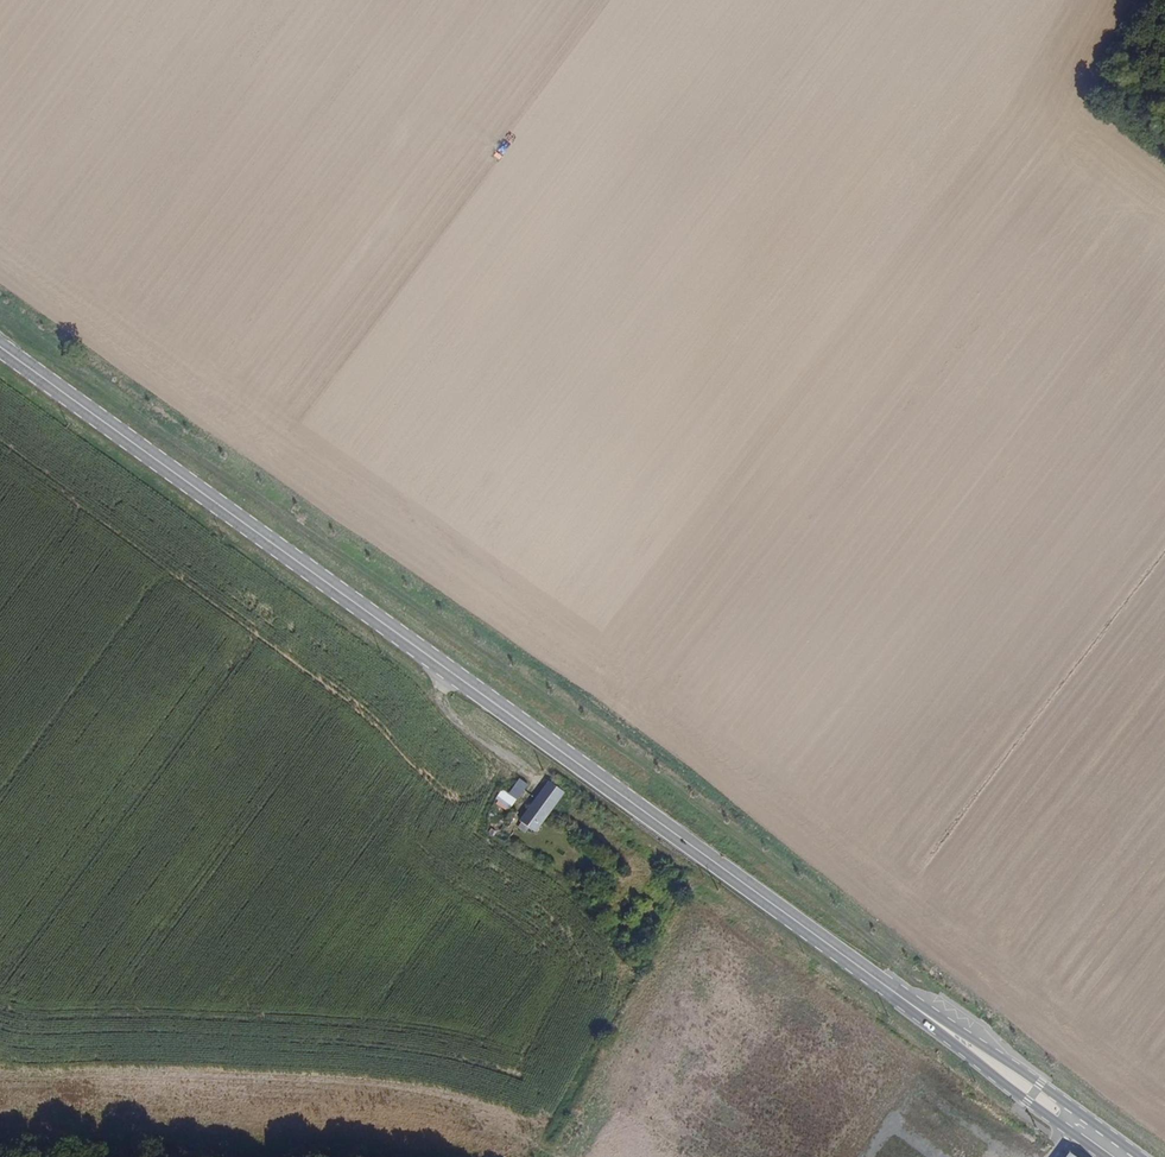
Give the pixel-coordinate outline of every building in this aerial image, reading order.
[(507,811),(527,783),(519,777),(509,792),(503,789),(496,798),(498,800),(495,803),(507,811)] [(564,792),(548,780),(514,825),(525,833),(529,828),(537,833),(564,792)]
